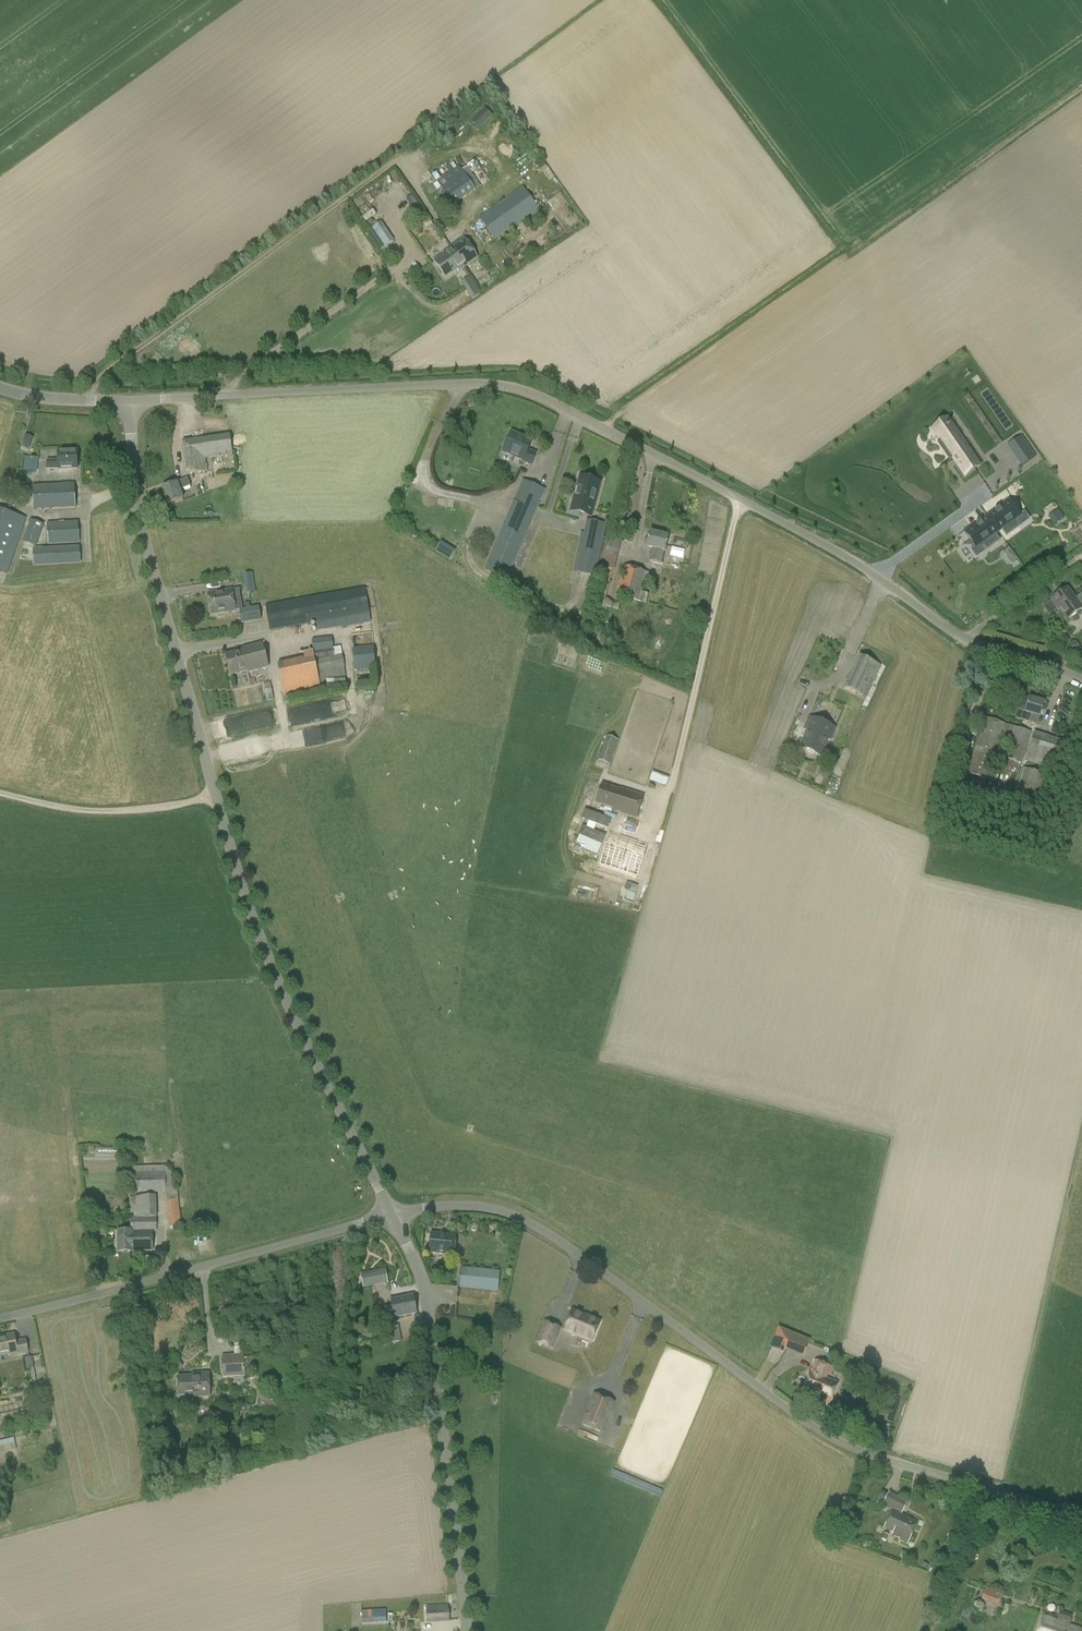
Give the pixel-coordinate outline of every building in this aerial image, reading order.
[(484,109),(471,121),(478,129),(492,116),(484,109)] [(437,182),(454,206),(476,191),(459,166),(437,182)] [(523,187),(479,218),(494,240),(511,228),(512,230),(522,223),(521,221),(538,208),(523,187)] [(374,227),(372,228),(376,234),(385,247),(394,241),(385,228),(382,222),(380,224),(374,227)] [(462,239),(442,253),(443,255),(434,261),(446,278),(458,269),(459,271),(477,258),(462,239)] [(470,276),(462,281),(473,298),(481,293),(470,276)] [(952,424),(934,437),(961,476),(979,464),(952,424)] [(503,451),(523,460),(522,462),(532,466),(537,453),(529,450),(532,442),(511,433),(503,451)] [(28,450),(33,438),(25,436),(21,448),(28,450)] [(187,474),(207,471),(205,458),(232,454),(229,436),(182,442),(187,474)] [(1029,448),(1015,458),(1021,466),(1035,457),(1029,448)] [(48,461),(48,470),(77,468),(76,451),(58,452),(58,460),(48,461)] [(25,456),(24,470),(39,470),(40,456),(25,456)] [(233,460),(214,461),(214,470),(234,469),(233,460)] [(584,505),(581,515),(592,518),(602,482),(579,476),(572,502),(584,505)] [(182,499),(179,491),(190,486),(188,480),(163,489),(169,504),(182,499)] [(546,489),(522,480),(484,569),(507,579),(546,489)] [(75,484),(33,485),(34,509),(76,507),(75,484)] [(7,574),(26,518),(0,509),(0,572),(7,574)] [(1003,509),(980,525),(990,539),(1013,523),(1003,509)] [(1057,514),(1050,519),(1054,524),(1064,517),(1057,509),(1055,511),(1057,514)] [(36,547),(44,524),(30,519),(22,542),(36,547)] [(48,544),(80,543),(79,521),(47,523),(48,544)] [(980,525),(957,541),(967,554),(990,539),(980,525)] [(873,529),(872,533),(883,538),(885,534),(873,529)] [(880,545),(883,539),(868,531),(864,536),(880,545)] [(649,561),(661,564),(668,537),(651,532),(647,547),(652,548),(649,561)] [(595,576),(603,537),(581,533),(573,571),(595,576)] [(620,604),(605,599),(622,541),(609,538),(602,567),(603,567),(596,596),(598,597),(585,647),(606,653),(620,604)] [(440,543),(435,551),(442,556),(447,548),(440,543)] [(80,563),(80,546),(33,548),(34,566),(80,563)] [(684,558),(686,550),(673,547),(671,555),(684,558)] [(1009,548),(1002,552),(1011,564),(1017,559),(1009,548)] [(624,566),(617,595),(646,604),(649,594),(646,593),(649,584),(652,585),(655,575),(624,566)] [(246,573),(248,593),(256,592),(254,572),(246,573)] [(208,593),(211,614),(239,609),(243,609),(239,588),(222,591),(221,590),(217,590),(216,592),(208,593)] [(267,616),(271,631),(345,618),(347,629),(371,625),(365,588),(266,605),(267,616)] [(1075,598),(1068,588),(1052,600),(1067,620),(1081,609),(1081,593),(1075,598)] [(261,620),(259,607),(245,609),(243,609),(239,609),(242,624),(261,620)] [(304,658),(278,664),(284,695),(320,687),(318,677),(323,676),(324,681),(346,676),(342,654),(335,656),(334,652),(342,651),(341,640),(338,636),(312,639),(314,651),(303,653),(304,658)] [(269,667),(262,643),(243,648),(243,649),(226,654),(231,675),(248,671),(249,672),(269,667)] [(373,648),(352,650),(354,671),(375,669),(373,648)] [(847,688),(870,696),(882,662),(860,654),(847,688)] [(344,679),(328,681),(329,689),(345,687),(344,679)] [(274,699),(270,683),(263,685),(267,701),(274,699)] [(1037,724),(1039,716),(1040,716),(1044,702),(1030,698),(1022,696),(1016,717),(1020,719),(1020,718),(1037,724)] [(831,739),(836,727),(810,716),(805,728),(807,729),(800,747),(821,756),(829,738),(831,739)] [(1022,764),(1030,738),(1032,732),(985,717),(968,773),(988,780),(995,782),(998,773),(991,771),(999,745),(1006,747),(1003,758),(1022,764)] [(1050,745),(1047,757),(1060,761),(1067,740),(1038,731),(1035,740),(1050,745)] [(606,735),(600,760),(612,763),(618,738),(606,735)] [(264,741),(238,744),(240,756),(265,753),(264,741)] [(1024,768),(1014,799),(1036,806),(1045,775),(1024,768)] [(654,771),(651,779),(664,785),(667,777),(654,771)] [(596,802),(614,808),(614,809),(637,816),(644,796),(621,789),(620,789),(602,784),(596,802)] [(586,810),(582,818),(607,828),(611,819),(586,810)] [(583,826),(579,835),(601,844),(605,835),(583,826)] [(610,841),(629,847),(634,832),(615,826),(610,841)] [(638,844),(626,888),(631,889),(628,899),(636,901),(651,847),(638,844)] [(168,1195),(166,1201),(169,1226),(181,1225),(177,1190),(175,1189),(175,1175),(166,1166),(132,1167),(133,1193),(168,1192),(168,1195)] [(130,1196),(131,1218),(131,1231),(118,1231),(118,1252),(134,1252),(154,1251),(154,1231),(157,1231),(157,1218),(156,1196),(130,1196)] [(93,1237),(106,1236),(106,1221),(92,1222),(93,1237)] [(454,1255),(456,1236),(431,1233),(429,1253),(454,1255)] [(461,1267),(459,1287),(498,1291),(500,1271),(461,1267)] [(386,1269),(360,1274),(363,1288),(388,1283),(386,1269)] [(379,1321),(395,1318),(417,1314),(413,1296),(392,1300),(393,1306),(377,1308),(379,1321)] [(572,1310),(564,1330),(592,1341),(600,1322),(572,1310)] [(545,1322),(537,1342),(551,1348),(560,1327),(545,1322)] [(402,1341),(399,1325),(386,1328),(389,1344),(402,1341)] [(805,1355),(810,1340),(790,1332),(784,1347),(805,1355)] [(9,1355),(10,1357),(29,1354),(26,1339),(17,1341),(16,1335),(0,1338),(0,1357),(9,1355)] [(26,1369),(35,1367),(33,1356),(24,1357),(26,1369)] [(245,1356),(223,1357),(224,1377),(246,1375),(245,1356)] [(261,1369),(261,1356),(248,1356),(247,1369),(261,1369)] [(815,1360),(802,1392),(821,1399),(820,1401),(829,1405),(838,1382),(827,1378),(832,1367),(815,1360)] [(211,1397),(210,1373),(192,1374),(192,1376),(178,1377),(179,1396),(193,1395),(193,1397),(211,1397)] [(595,1395),(583,1424),(601,1431),(613,1402),(595,1395)] [(34,1414),(30,1401),(0,1408),(0,1422),(34,1414)] [(892,1423),(896,1410),(888,1407),(884,1420),(892,1423)] [(16,1449),(14,1438),(0,1441),(0,1453),(16,1449)] [(893,1509),(892,1510),(884,1528),(894,1532),(893,1535),(900,1538),(899,1540),(907,1543),(917,1521),(902,1515),(908,1501),(889,1491),(883,1505),(893,1509)] [(884,1533),(881,1539),(886,1541),(889,1535),(884,1533)] [(982,1599),(999,1605),(1003,1592),(986,1587),(982,1599)] [(450,1605),(426,1606),(427,1623),(449,1621),(450,1605)] [(386,1609),(362,1611),(362,1624),(387,1622),(386,1609)] [(1065,1624),(1066,1622),(1067,1622),(1070,1615),(1059,1611),(1056,1619),(1058,1619),(1057,1621),(1044,1617),(1039,1630),(1080,1630),(1081,1629),(1065,1624)]
